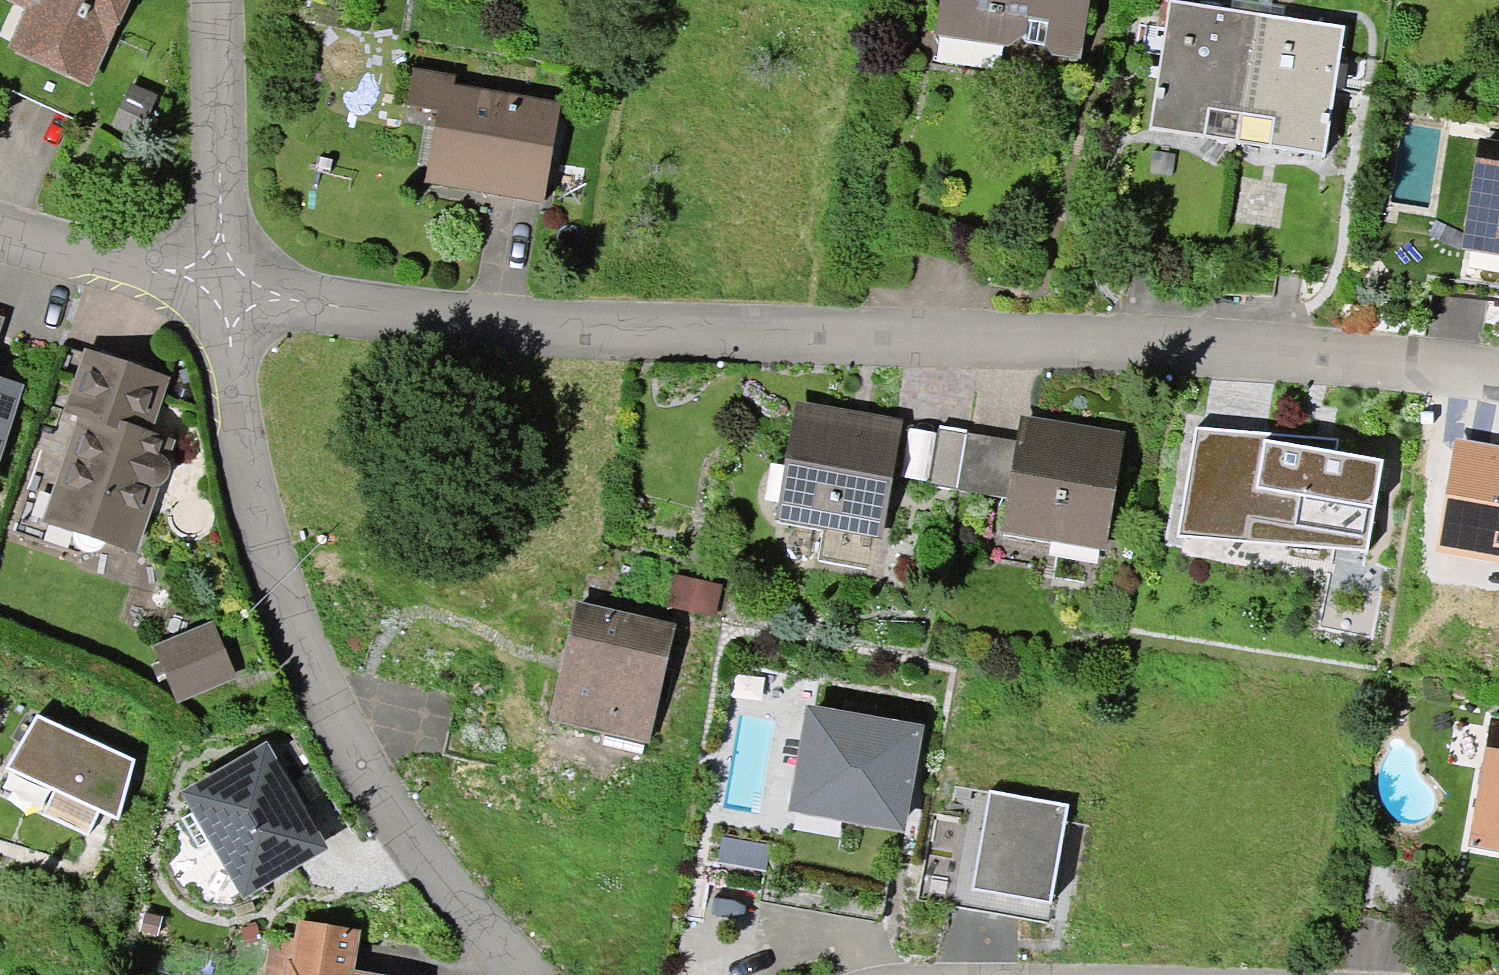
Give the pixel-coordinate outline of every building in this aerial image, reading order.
[(121,0),(6,0),(31,12),(14,50),(83,82),(121,0)] [(1087,0),(938,0),(932,34),(967,39),(994,21),(1022,25),(1019,40),(1024,47),(1041,51),(1047,59),(1076,64),(1087,0)] [(1145,135),(1233,149),(1255,20),(1165,6),(1145,135)] [(1341,33),(1255,20),(1233,149),(1321,162),(1341,33)] [(494,200),(540,208),(556,110),(447,91),(432,180),(490,190),(488,199),(494,200)] [(1483,150),(1470,235),(1498,240),(1498,153),(1483,150)] [(164,446),(140,438),(158,383),(87,359),(67,418),(82,422),(67,465),(37,455),(8,539),(75,561),(85,556),(89,542),(127,555),(148,491),(158,488),(164,481),(164,470),(158,463),(164,446)] [(12,394),(0,390),(0,432),(12,394)] [(869,574),(892,436),(794,419),(786,462),(799,464),(791,511),(823,516),(815,565),(869,574)] [(1015,447),(963,438),(953,495),(1006,504),(1001,530),(1057,539),(1059,524),(1103,532),(1117,447),(1018,430),(1015,447)] [(925,490),(953,495),(963,438),(934,434),(925,490)] [(1365,489),(1371,459),(1249,438),(1248,441),(1207,434),(1198,488),(1242,496),(1245,479),(1259,482),(1251,527),(1395,552),(1404,496),(1365,489)] [(1455,441),(1436,550),(1498,561),(1498,449),(1455,441)] [(664,611),(698,618),(705,589),(671,581),(664,611)] [(667,634),(573,612),(549,722),(600,734),(596,750),(637,760),(645,724),(647,724),(667,634)] [(174,701),(227,679),(208,634),(155,656),(174,701)] [(904,726),(794,711),(779,817),(889,832),(904,726)] [(115,825),(131,765),(33,720),(0,776),(0,802),(84,841),(95,816),(115,825)] [(1489,731),(1467,852),(1498,858),(1498,733),(1489,731)] [(317,836),(263,741),(188,784),(242,879),(317,836)] [(1065,815),(978,796),(957,896),(1045,914),(1065,815)] [(1351,921),(1406,931),(1417,874),(1361,864),(1351,921)] [(346,935),(299,927),(291,970),(288,970),(287,974),(339,974),(346,935)]
